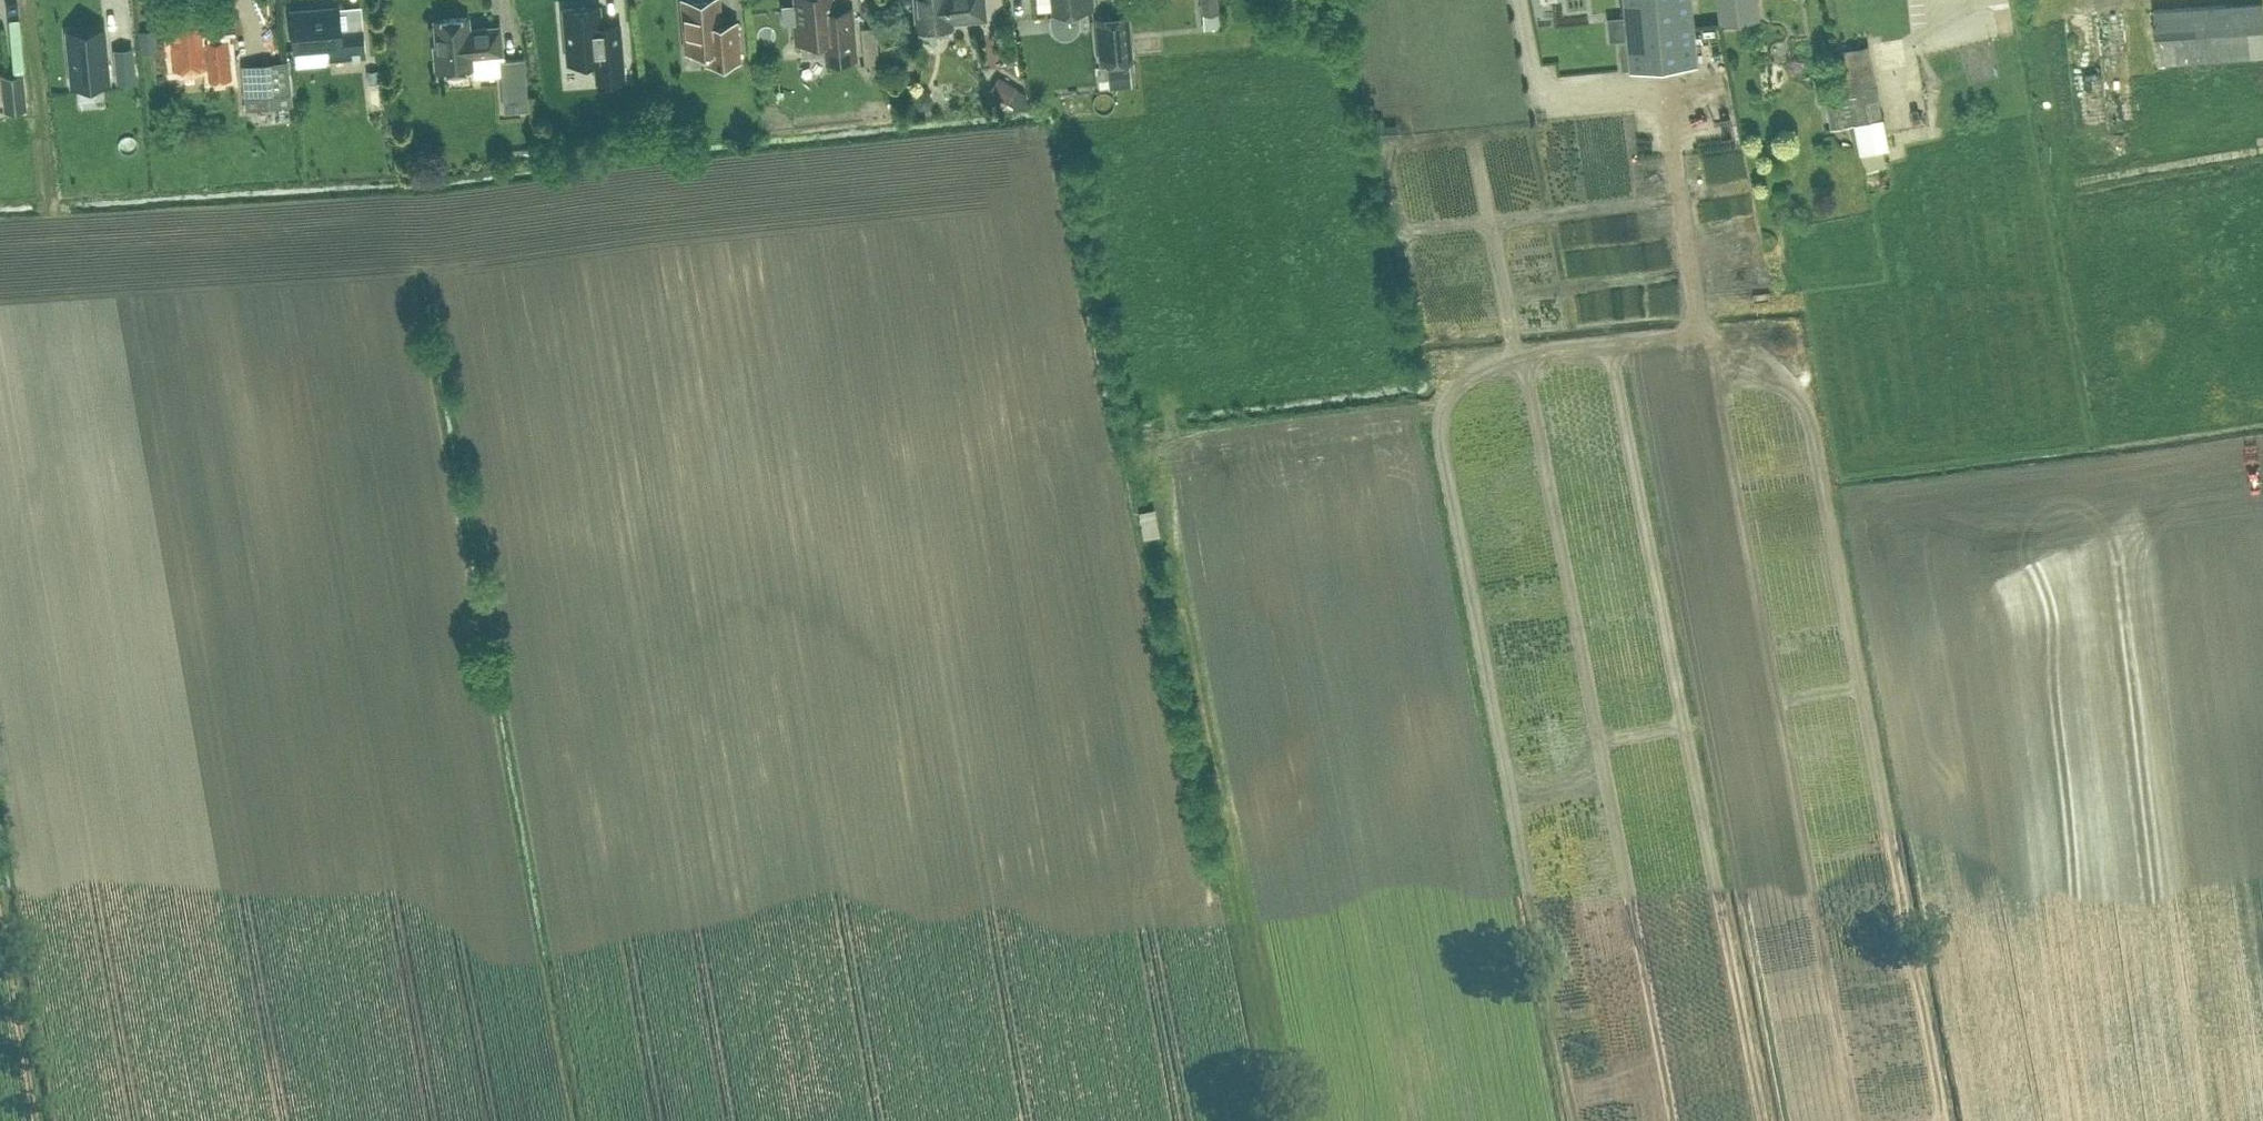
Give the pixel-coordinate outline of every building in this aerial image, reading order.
[(704,49),(705,62),(739,59),(735,20),(717,21),(715,0),(683,0),(687,49),(686,49),(686,50),(704,49)] [(831,0),(794,0),(796,19),(793,20),(795,41),(824,38),(826,60),(855,58),(851,7),(832,9),(831,0)] [(916,28),(951,25),(951,20),(984,17),(983,0),(914,0),(916,28)] [(1053,12),(1054,12),(1054,14),(1050,14),(1051,24),(1052,29),(1055,33),(1060,36),(1065,36),(1070,35),(1074,31),(1077,27),(1077,22),(1076,10),(1091,9),(1090,0),(1051,0),(1053,12)] [(1201,10),(1216,8),(1215,0),(1200,0),(1201,10)] [(1692,0),(1625,0),(1626,14),(1628,37),(1631,69),(1698,63),(1692,0)] [(2262,55),(2262,11),(2262,0),(2261,0),(2153,7),(2156,62),(2262,55)] [(598,4),(562,7),(567,60),(594,58),(596,80),(623,78),(618,22),(599,23),(598,4)] [(203,28),(201,5),(174,8),(175,12),(169,13),(174,69),(207,65),(209,78),(229,76),(226,39),(202,41),(201,28),(203,28)] [(293,48),(328,45),(329,59),(364,56),(362,26),(340,28),(338,5),(289,10),(293,48)] [(1216,8),(1201,10),(1203,26),(1218,24),(1216,8)] [(1610,39),(1628,37),(1626,14),(1608,16),(1610,39)] [(467,15),(434,18),(436,44),(433,45),(435,68),(447,67),(448,72),(451,75),(460,74),(462,71),(462,65),(471,65),(470,53),(477,53),(480,55),(489,54),(491,51),(500,50),(498,25),(473,27),(473,30),(468,30),(467,15)] [(1096,17),(1100,55),(1101,61),(1130,59),(1126,15),(1096,17)] [(108,80),(103,27),(66,31),(71,83),(108,80)] [(1867,43),(1838,49),(1845,82),(1849,82),(1853,102),(1857,121),(1881,117),(1878,97),(1854,102),(1847,63),(1870,58),(1867,43)] [(131,47),(114,49),(117,81),(134,79),(131,47)] [(527,106),(523,56),(500,58),(504,108),(527,106)] [(291,105),(287,59),(240,63),(244,109),(291,105)] [(1108,87),(1131,85),(1129,64),(1105,66),(1108,87)] [(26,106),(23,84),(22,71),(3,73),(5,86),(7,108),(26,106)] [(987,91),(1006,102),(1016,86),(997,74),(987,91)] [(1596,83),(1574,82),(1574,94),(1596,95),(1596,83)] [(1845,82),(1820,87),(1822,100),(1829,98),(1834,126),(1857,121),(1853,102),(1849,82),(1845,82)] [(1881,117),(1857,121),(1860,138),(1885,134),(1881,117)]
